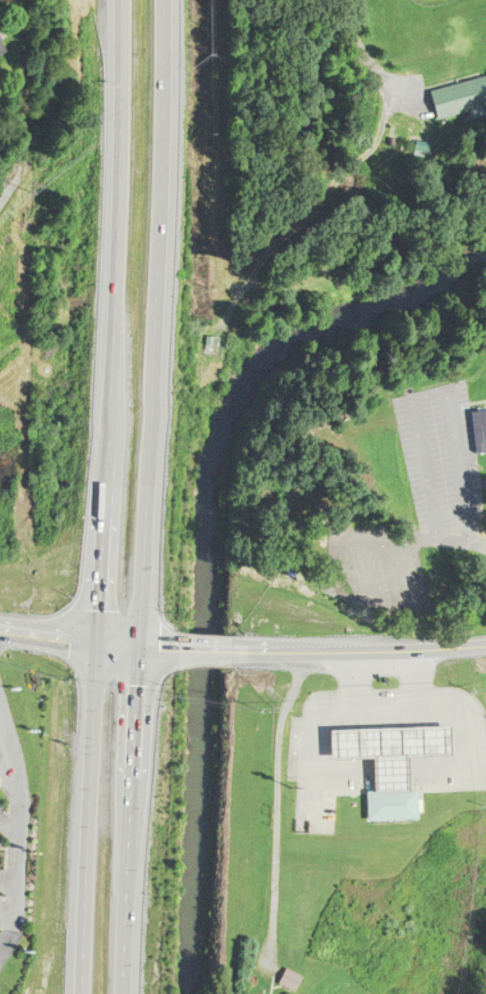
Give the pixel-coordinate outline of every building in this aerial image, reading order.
[(12,38),(0,46),(0,20),(12,38)] [(442,113),(485,100),(485,67),(433,82),(442,113)] [(208,333),(228,334),(227,355),(207,354),(208,333)] [(475,404),(485,403),(485,446),(480,447),(475,404)] [(443,724),(347,725),(347,714),(326,714),(326,755),(366,755),(366,789),(362,789),(362,818),(413,817),(413,786),(403,787),(403,753),(443,753),(443,724)] [(288,961),(308,972),(301,983),(282,973),(288,961)] [(297,975),(280,965),(271,979),(288,990),(297,975)]
